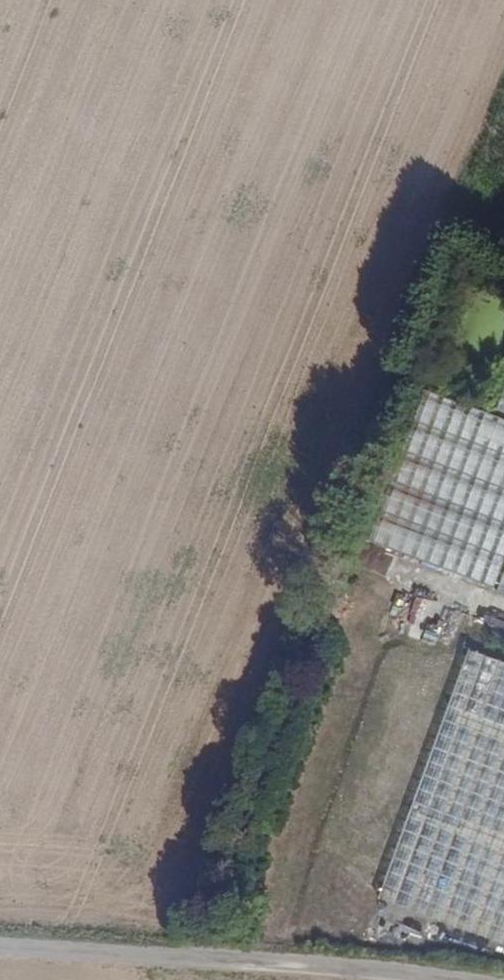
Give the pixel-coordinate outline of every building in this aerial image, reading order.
[(492,406),(503,411),(503,375),(492,406)] [(421,386),(419,394),(365,538),(489,584),(503,544),(503,418),(421,386)] [(493,588),(503,592),(503,557),(493,588)] [(465,646),(375,893),(503,941),(503,660),(465,646)]
